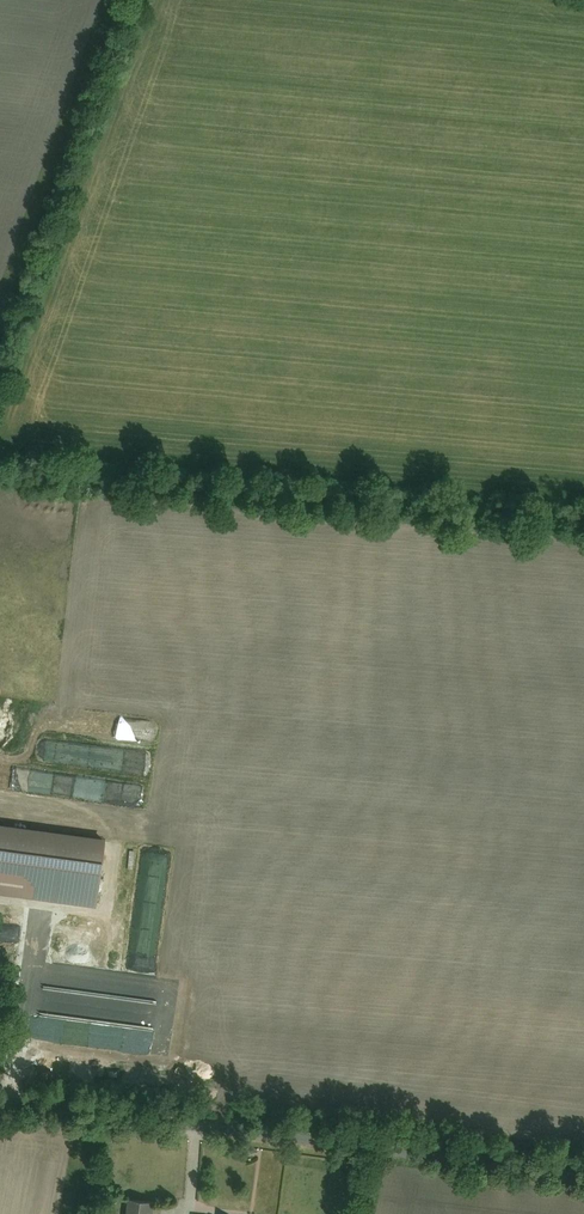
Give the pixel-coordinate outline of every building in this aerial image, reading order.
[(96,912),(105,843),(0,829),(0,898),(96,912)] [(128,1213),(152,1213),(153,1205),(129,1201),(128,1213)]
